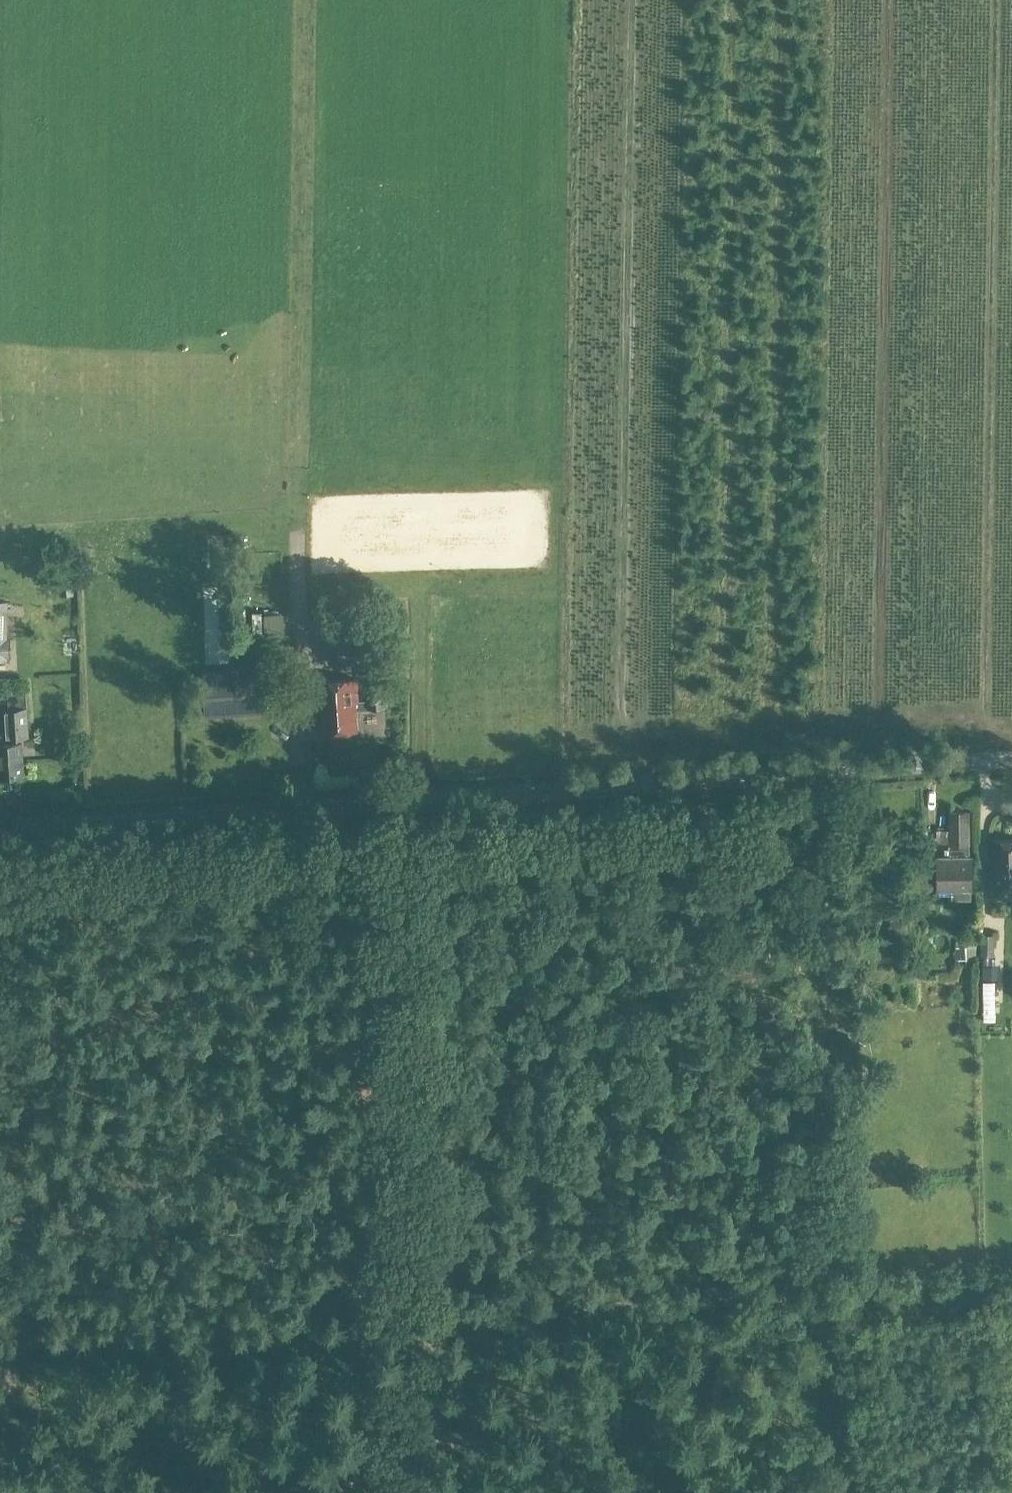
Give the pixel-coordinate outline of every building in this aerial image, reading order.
[(8,660),(9,638),(7,638),(9,602),(0,601),(0,660),(8,660)] [(266,711),(263,670),(206,674),(209,715),(266,711)] [(319,705),(322,704),(324,734),(358,731),(356,702),(359,701),(358,679),(317,682),(319,705)] [(366,683),(368,700),(369,700),(370,709),(387,708),(385,681),(366,683)] [(30,730),(28,708),(5,710),(6,723),(0,724),(0,739),(0,744),(0,776),(24,775),(22,741),(23,741),(23,730),(30,730)] [(949,812),(950,846),(950,859),(939,859),(939,890),(941,890),(941,894),(954,894),(954,890),(971,890),(971,859),(969,859),(969,846),(970,846),(970,812),(949,812)] [(991,841),(992,888),(1011,888),(1011,841),(991,841)] [(967,947),(967,948),(956,947),(956,960),(967,960),(967,956),(975,957),(975,947),(967,947)] [(998,967),(983,966),(982,979),(998,979),(998,967)] [(983,982),(983,1022),(995,1022),(995,982),(983,982)]
